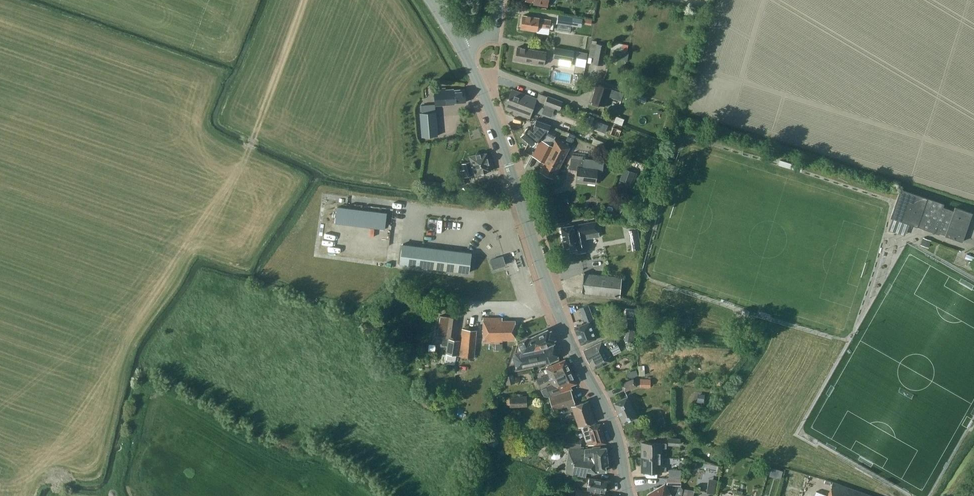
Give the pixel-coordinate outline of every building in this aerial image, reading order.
[(583,18),(559,14),(557,23),(582,27),(582,24),(583,18)] [(538,27),(550,29),(552,20),(540,18),(523,15),(521,28),(538,31),(538,27)] [(593,63),(603,65),(607,45),(597,43),(598,41),(592,40),(589,56),(594,57),(593,63)] [(611,48),(628,51),(629,45),(613,42),(611,48)] [(516,60),(545,65),(547,52),(535,50),(518,47),(516,60)] [(553,58),(573,61),(575,50),(555,47),(553,58)] [(668,86),(680,89),(682,81),(671,77),(668,86)] [(600,107),(601,104),(606,105),(609,96),(622,101),(624,93),(598,84),(592,101),(593,101),(592,104),(600,107)] [(454,89),(446,90),(446,88),(435,89),(436,105),(453,104),(455,103),(466,102),(465,89),(454,90),(454,89)] [(538,99),(512,90),(506,107),(518,111),(518,113),(531,118),(538,99)] [(545,104),(560,110),(563,101),(548,96),(545,104)] [(420,113),(422,136),(438,135),(436,112),(420,113)] [(614,122),(622,125),(625,119),(616,116),(614,122)] [(551,126),(537,120),(534,129),(532,127),(531,129),(529,127),(522,135),(523,137),(532,145),(534,145),(545,132),(547,133),(551,126)] [(611,134),(619,138),(622,130),(613,127),(611,134)] [(590,143),(603,148),(605,142),(592,137),(590,143)] [(570,147),(555,139),(552,146),(541,140),(533,156),(543,161),(541,166),(543,167),(540,171),(555,178),(570,147)] [(586,154),(575,152),(572,157),(570,169),(578,170),(577,181),(596,183),(598,169),(585,167),(586,154)] [(491,163),(490,164),(487,153),(481,154),(481,153),(470,156),(471,161),(463,163),(464,170),(459,171),(461,178),(476,175),(492,171),(491,169),(492,168),(491,163)] [(620,179),(634,184),(638,173),(624,168),(620,179)] [(455,180),(456,187),(465,184),(464,178),(455,180)] [(940,234),(941,232),(946,234),(945,236),(963,242),(973,213),(955,207),(954,211),(943,207),(944,204),(901,189),(891,218),(940,234)] [(617,203),(623,206),(626,201),(620,198),(617,203)] [(387,227),(389,210),(338,206),(336,222),(387,227)] [(578,245),(579,252),(588,251),(586,239),(600,236),(597,221),(574,225),(562,227),(566,247),(578,245)] [(638,229),(629,231),(631,240),(640,238),(638,229)] [(932,240),(923,237),(921,245),(929,247),(932,240)] [(470,272),(472,253),(403,244),(400,263),(470,272)] [(501,266),(501,268),(492,271),(494,276),(505,273),(503,265),(506,265),(503,256),(491,260),(494,268),(501,266)] [(585,273),(584,272),(582,294),(583,294),(583,293),(620,297),(622,277),(585,273)] [(592,312),(589,305),(580,308),(582,316),(592,312)] [(459,318),(441,315),(438,337),(449,339),(447,354),(448,354),(456,355),(459,355),(461,340),(456,340),(457,329),(459,318)] [(484,317),(484,341),(503,341),(503,339),(516,339),(516,321),(503,321),(503,318),(484,317)] [(595,320),(590,322),(590,321),(575,327),(582,344),(601,337),(595,320)] [(477,330),(463,328),(460,357),(475,358),(477,330)] [(549,332),(548,329),(530,338),(528,337),(518,342),(515,352),(514,357),(516,370),(551,362),(560,358),(553,343),(554,342),(553,340),(555,339),(551,330),(549,332)] [(618,345),(614,336),(584,350),(593,370),(611,361),(609,357),(611,356),(608,349),(618,345)] [(448,354),(446,363),(455,364),(456,355),(448,354)] [(548,366),(547,367),(550,373),(537,379),(539,385),(550,380),(551,380),(550,378),(570,370),(566,360),(564,359),(555,364),(553,365),(552,364),(548,366)] [(571,390),(573,390),(571,385),(577,383),(570,370),(550,378),(551,380),(550,380),(552,384),(547,386),(547,387),(542,390),(544,396),(549,396),(551,396),(571,390)] [(638,375),(637,370),(627,373),(629,378),(638,375)] [(516,383),(514,374),(505,376),(507,385),(516,383)] [(638,386),(634,378),(622,383),(625,391),(638,386)] [(572,407),(578,427),(596,422),(589,401),(576,405),(571,390),(551,396),(549,396),(554,410),(568,406),(568,408),(572,407)] [(698,393),(697,402),(704,403),(705,394),(698,393)] [(522,396),(522,394),(519,394),(519,396),(507,396),(507,404),(510,404),(510,407),(528,406),(527,400),(531,400),(531,396),(522,396)] [(614,402),(624,423),(637,417),(628,396),(614,402)] [(491,429),(508,431),(509,425),(492,422),(491,429)] [(589,441),(590,445),(606,443),(600,424),(589,426),(589,425),(583,427),(587,441),(589,441)] [(563,446),(581,448),(582,438),(564,436),(563,446)] [(668,445),(680,446),(681,438),(669,437),(668,445)] [(667,448),(667,443),(662,443),(662,442),(642,442),(642,457),(662,457),(662,448),(667,448)] [(570,448),(569,454),(567,473),(586,476),(587,470),(596,472),(606,471),(606,465),(609,465),(607,447),(601,448),(601,446),(593,447),(586,448),(586,449),(570,448)] [(662,467),(662,457),(642,457),(642,472),(662,472),(667,472),(667,467),(662,467)] [(784,471),(772,467),(769,476),(781,479),(784,471)] [(681,477),(681,469),(669,469),(669,477),(681,477)] [(588,489),(605,492),(608,480),(590,477),(588,489)] [(833,482),(828,495),(873,495),(833,482)] [(668,489),(665,484),(659,487),(654,487),(654,490),(649,493),(649,495),(672,495),(668,489)]
